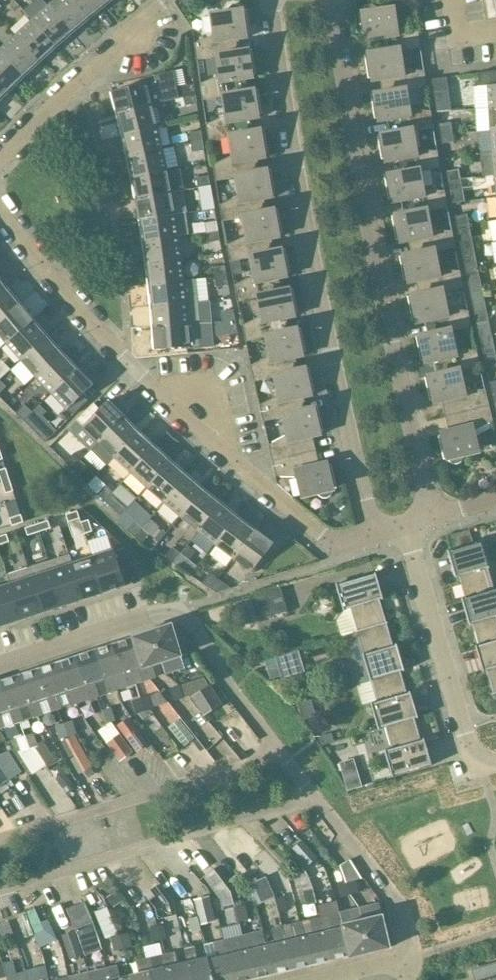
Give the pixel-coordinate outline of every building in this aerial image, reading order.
[(50,5),(74,33),(90,19),(74,0),(56,0),(50,5)] [(90,19),(107,6),(102,0),(74,0),(90,19)] [(495,0),(485,0),(488,18),(495,17),(495,2),(495,0)] [(216,34),(196,43),(198,60),(219,56),(242,52),(240,39),(247,38),(245,24),(249,24),(247,10),(244,10),(243,9),(243,8),(242,7),(241,6),(240,5),(238,4),(236,4),(235,4),(234,4),(232,5),(231,6),(230,7),(229,8),(229,10),(229,11),(229,12),(213,15),(216,34)] [(397,28),(394,8),(379,11),(379,9),(378,7),(377,6),(376,6),(375,5),(373,4),(372,4),(371,4),(369,5),(368,5),(367,6),(366,7),(365,8),(364,10),(364,11),(364,13),(361,13),(363,27),(366,27),(368,40),(376,39),(377,52),(377,53),(400,50),(422,47),(420,30),(397,28)] [(74,33),(50,5),(33,19),(57,47),(74,33)] [(41,62),(57,47),(33,19),(16,35),(41,62)] [(1,50),(26,77),(41,62),(16,35),(1,50)] [(10,92),(26,77),(1,50),(0,50),(0,82),(10,92)] [(242,52),(219,56),(222,75),(201,83),(204,100),(225,97),(225,96),(248,92),(246,79),(253,78),(251,64),(255,64),(253,50),(242,52)] [(384,93),(407,90),(428,87),(426,70),(403,68),(400,50),(377,53),(377,52),(367,54),(369,68),(373,67),(375,81),(382,80),(384,93)] [(125,89),(112,92),(117,114),(153,105),(161,103),(179,98),(173,71),(144,78),(145,81),(145,82),(126,87),(125,87),(125,89)] [(478,73),(479,86),(489,86),(490,107),(495,107),(495,71),(478,73)] [(432,80),(433,89),(445,88),(444,78),(432,80)] [(10,92),(0,82),(0,102),(10,92)] [(195,83),(183,85),(185,95),(197,93),(195,83)] [(225,96),(225,97),(228,115),(207,124),(210,140),(231,137),(231,136),(254,132),(252,119),(259,118),(257,104),(261,104),(259,90),(248,92),(225,96)] [(390,134),(413,130),(413,131),(435,127),(432,111),(410,108),(407,90),(384,93),(373,95),(375,108),(379,108),(381,121),(388,120),(390,133),(390,134)] [(186,105),(198,103),(197,93),(185,95),(186,105)] [(153,105),(117,114),(123,135),(159,127),(167,125),(161,103),(153,105)] [(440,124),(442,134),(454,132),(452,122),(440,124)] [(159,127),(123,135),(127,156),(163,148),(159,127)] [(202,130),(190,132),(192,142),(204,140),(202,130)] [(231,136),(231,137),(234,155),(214,164),(217,181),(238,177),(238,176),(261,172),(261,171),(259,159),(266,158),(264,144),(267,144),(265,130),(254,132),(231,136)] [(397,174),(420,170),(420,171),(441,167),(439,150),(417,149),(413,131),(413,130),(390,134),(390,133),(379,135),(382,149),(386,149),(388,162),(395,161),(397,174)] [(478,132),(480,154),(494,153),(494,152),(495,152),(495,130),(493,130),(492,130),(492,131),(478,132)] [(444,144),(456,142),(454,132),(442,134),(444,144)] [(193,152),(206,150),(204,140),(192,142),(193,152)] [(163,148),(127,156),(132,177),(168,170),(163,148)] [(238,176),(238,177),(241,195),(221,204),(224,221),(245,217),(245,216),(268,212),(268,211),(266,199),(273,198),(270,184),(274,183),(272,169),(261,171),(261,172),(238,176)] [(460,169),(448,171),(450,181),(462,178),(460,169)] [(168,170),(132,177),(136,198),(172,191),(168,170)] [(405,214),(427,210),(428,211),(449,207),(446,190),(424,189),(420,171),(420,170),(397,174),(386,176),(389,189),(393,189),(395,202),(402,201),(405,214)] [(210,175),(198,177),(199,187),(211,185),(210,175)] [(452,190),(464,188),(462,178),(450,181),(452,190)] [(201,197),(213,195),(211,185),(199,187),(201,197)] [(172,191),(136,198),(140,219),(176,214),(172,191)] [(245,216),(245,217),(248,235),(228,245),(231,261),(252,257),(252,256),(275,252),(275,251),(273,239),(280,237),(277,224),(281,223),(279,209),(268,211),(268,212),(245,216)] [(412,255),(435,250),(435,251),(457,247),(453,230),(431,229),(428,211),(427,210),(405,214),(394,216),(396,230),(400,229),(403,242),(410,241),(412,254),(412,255)] [(176,214),(140,219),(143,240),(179,235),(176,214)] [(457,216),(458,226),(470,223),(469,214),(457,216)] [(218,220),(206,223),(207,232),(219,230),(218,220)] [(460,235),(472,233),(470,223),(458,226),(460,235)] [(209,242),(221,240),(219,230),(207,232),(209,242)] [(179,235),(143,240),(146,262),(183,258),(179,235)] [(252,256),(252,257),(256,275),(236,285),(239,301),(260,297),(260,296),(283,291),(280,279),(287,277),(285,264),(289,263),(286,249),(275,251),(275,252),(252,256)] [(420,295),(443,290),(465,286),(461,270),(439,269),(435,251),(435,250),(412,255),(412,254),(401,256),(404,270),(408,269),(410,283),(418,282),(420,295)] [(477,256),(465,258),(467,268),(479,266),(477,256)] [(183,258),(146,262),(149,283),(185,279),(183,258)] [(214,267),(216,277),(228,274),(226,265),(214,267)] [(469,278),(481,276),(479,266),(467,268),(469,278)] [(218,287),(230,284),(228,274),(216,277),(218,287)] [(185,279),(149,283),(151,305),(188,302),(197,301),(195,280),(185,280),(185,279)] [(0,291),(0,320),(22,302),(8,285),(0,291)] [(260,296),(260,297),(264,315),(244,325),(247,341),(268,337),(268,336),(291,331),(291,330),(288,318),(295,317),(293,303),(296,302),(294,289),(283,291),(260,296)] [(429,335),(451,330),(473,326),(469,310),(447,309),(443,290),(420,295),(409,297),(412,310),(416,310),(419,323),(426,322),(429,334),(429,335)] [(188,302),(151,305),(153,326),(189,323),(199,323),(198,308),(197,301),(188,302)] [(486,301),(474,303),(476,313),(488,311),(486,301)] [(0,320),(0,334),(7,342),(35,318),(22,302),(0,320)] [(235,310),(223,312),(225,322),(237,320),(235,310)] [(478,323),(490,320),(488,311),(476,313),(478,323)] [(35,318),(7,342),(22,359),(50,335),(35,318)] [(227,332),(238,330),(237,320),(225,322),(227,332)] [(189,323),(153,326),(155,349),(170,347),(170,350),(191,348),(201,347),(199,323),(189,323)] [(268,336),(268,337),(272,355),(252,365),(255,381),(276,376),(299,371),(299,370),(296,358),(303,356),(301,343),(304,342),(302,328),(291,330),(291,331),(268,336)] [(437,375),(460,370),(481,366),(478,350),(455,349),(451,330),(429,335),(429,334),(418,337),(421,350),(425,350),(427,363),(434,362),(437,374),(437,375)] [(50,335),(22,359),(36,375),(64,351),(50,335)] [(486,358),(495,356),(495,348),(495,346),(484,348),(486,358)] [(64,351),(36,375),(52,392),(79,367),(64,351)] [(495,366),(495,356),(486,358),(488,368),(495,366)] [(79,367),(52,392),(68,408),(73,414),(87,401),(82,395),(94,383),(79,367)] [(276,376),(280,394),(260,405),(264,421),(285,416),(285,415),(308,410),(308,409),(305,397),(312,396),(309,382),(313,381),(310,368),(299,370),(299,371),(276,376)] [(436,403),(443,402),(447,415),(490,405),(487,389),(464,388),(460,370),(437,375),(437,374),(426,377),(429,390),(433,390),(436,403)] [(94,403),(77,420),(83,426),(99,442),(100,441),(126,415),(110,399),(100,410),(94,403)] [(26,404),(17,412),(24,419),(33,411),(26,404)] [(33,411),(24,419),(32,426),(40,418),(46,412),(38,405),(33,411)] [(442,445),(445,458),(449,457),(450,459),(451,461),(452,462),(454,463),(455,463),(457,463),(458,463),(459,463),(461,462),(462,461),(463,460),(463,459),(464,458),(464,456),(464,454),(479,451),(474,431),(494,420),(490,405),(447,415),(450,429),(443,430),(446,444),(442,445)] [(269,444),(273,460),(317,450),(314,437),(321,435),(318,422),(322,421),(319,407),(308,409),(308,410),(285,415),(285,416),(289,434),(269,444)] [(99,442),(91,450),(106,465),(115,456),(141,430),(126,415),(100,441),(99,442)] [(141,430),(115,456),(132,472),(157,445),(141,430)] [(157,445),(132,472),(148,487),(173,460),(157,445)] [(334,490),(334,489),(333,488),(337,487),(334,473),(330,474),(327,461),(320,463),(317,450),(273,460),(277,476),(299,476),(304,495),(319,492),(319,493),(320,494),(321,495),(322,496),(323,497),(325,497),(327,497),(328,497),(329,497),(331,496),(332,495),(333,494),(333,493),(333,491),(334,490)] [(75,452),(66,461),(74,468),(82,459),(75,452)] [(89,466),(82,459),(74,468),(81,475),(89,466)] [(173,460),(148,487),(165,502),(189,474),(173,460)] [(0,470),(0,476),(2,482),(10,480),(6,468),(0,470)] [(189,474),(165,502),(182,516),(205,488),(189,474)] [(10,480),(2,482),(6,493),(13,491),(10,480)] [(107,484),(99,493),(106,500),(114,491),(107,484)] [(205,488),(182,516),(199,530),(222,501),(205,488)] [(121,498),(114,491),(106,500),(113,507),(121,498)] [(222,501),(199,530),(216,544),(239,515),(222,501)] [(77,511),(66,515),(69,522),(80,519),(77,511)] [(21,515),(10,518),(12,525),(12,526),(24,522),(21,515)] [(239,515),(216,544),(235,557),(256,528),(239,515)] [(92,531),(89,520),(81,522),(85,533),(92,531)] [(136,520),(128,529),(135,535),(144,526),(136,520)] [(48,521),(36,524),(39,532),(50,528),(48,521)] [(36,524),(25,528),(27,536),(39,532),(36,524)] [(151,533),(144,526),(135,535),(143,542),(151,533)] [(256,528),(235,557),(254,572),(267,555),(265,554),(274,541),(256,528)] [(0,536),(0,545),(9,542),(7,534),(0,536)] [(451,550),(448,550),(456,577),(459,576),(465,597),(495,588),(489,568),(490,567),(482,540),(473,543),(460,547),(451,549),(451,550)] [(174,546),(166,556),(174,562),(182,552),(174,546)] [(122,547),(93,556),(105,592),(126,586),(120,569),(138,562),(122,547)] [(182,552),(174,562),(182,568),(191,574),(198,565),(190,559),(182,552)] [(70,554),(49,561),(63,606),(85,599),(73,563),(70,554)] [(93,556),(73,563),(85,599),(105,592),(93,556)] [(49,561),(27,568),(42,613),(63,606),(49,561)] [(27,568),(6,575),(9,584),(21,620),(42,613),(27,568)] [(203,582),(211,588),(218,578),(210,572),(203,582)] [(345,611),(352,609),(358,631),(387,622),(381,600),(384,599),(376,572),(337,584),(345,611)] [(217,592),(232,587),(218,578),(211,588),(217,592)] [(0,587),(0,623),(1,626),(21,620),(9,584),(0,587)] [(462,598),(470,625),(473,624),(479,644),(480,644),(495,639),(495,588),(465,597),(462,598)] [(250,598),(257,621),(287,612),(280,589),(250,598)] [(342,661),(349,685),(371,679),(372,679),(372,678),(401,669),(401,670),(405,669),(397,643),(394,644),(387,622),(358,631),(359,632),(344,636),(351,659),(342,661)] [(173,623),(151,630),(161,661),(165,673),(183,667),(173,623)] [(151,630),(134,636),(134,637),(135,637),(148,679),(156,676),(152,664),(161,661),(151,630)] [(130,638),(116,643),(129,685),(137,682),(145,680),(148,679),(135,637),(134,637),(130,638)] [(476,645),(484,672),(486,671),(487,671),(494,694),(495,693),(495,639),(480,644),(479,644),(476,645)] [(116,643),(97,649),(110,691),(118,689),(126,686),(129,685),(116,643)] [(97,649),(78,655),(91,697),(110,691),(97,649)] [(78,655),(59,662),(72,704),(91,697),(78,655)] [(59,662),(39,668),(49,698),(53,710),(72,704),(59,662)] [(39,668),(20,674),(34,716),(42,714),(53,710),(49,698),(39,668)] [(379,700),(372,702),(379,728),(386,726),(386,725),(415,717),(418,716),(411,691),(407,692),(402,671),(405,670),(405,669),(401,670),(401,669),(372,678),(372,679),(371,679),(372,680),(373,680),(379,700)] [(20,674),(1,680),(11,711),(15,723),(34,716),(20,674)] [(0,681),(0,728),(6,726),(15,723),(11,711),(1,680),(0,681)] [(184,723),(201,713),(200,712),(197,712),(193,707),(187,696),(181,697),(178,686),(171,688),(175,702),(178,706),(172,709),(184,723)] [(147,709),(151,708),(153,709),(154,709),(149,695),(143,697),(147,709)] [(132,701),(136,715),(153,709),(151,708),(147,709),(143,697),(132,701)] [(104,710),(103,710),(107,724),(114,722),(115,721),(111,708),(104,710)] [(415,718),(419,717),(418,716),(415,717),(386,725),(386,726),(379,728),(379,729),(386,727),(392,747),(385,749),(393,776),(433,765),(425,738),(421,739),(415,718)] [(179,719),(169,727),(184,747),(194,739),(179,719)] [(59,739),(77,734),(73,720),(55,726),(59,739)] [(38,746),(34,734),(27,736),(31,747),(36,746),(46,762),(53,758),(45,743),(38,746)] [(78,774),(92,767),(75,735),(61,742),(69,756),(73,754),(75,757),(70,759),(78,774)] [(112,741),(108,744),(119,760),(132,752),(121,735),(120,736),(112,741)] [(46,765),(45,763),(46,762),(36,746),(31,747),(27,736),(17,739),(21,751),(18,752),(32,774),(46,765)] [(4,779),(20,772),(9,752),(0,756),(0,772),(4,779)] [(336,761),(344,791),(359,787),(352,757),(336,761)] [(351,860),(340,866),(346,881),(347,881),(350,893),(359,891),(356,879),(362,878),(351,860)] [(302,867),(294,871),(295,876),(302,903),(307,901),(308,904),(316,902),(313,888),(309,878),(308,876),(308,875),(302,867)] [(205,875),(217,898),(227,893),(215,870),(205,875)] [(265,877),(249,884),(254,895),(270,888),(265,877)] [(339,883),(342,896),(350,893),(347,881),(346,881),(339,883)] [(200,925),(215,922),(209,896),(194,899),(198,917),(200,925)] [(71,958),(99,950),(84,901),(64,908),(71,931),(63,933),(71,958)] [(365,906),(359,907),(370,952),(390,947),(379,903),(365,906)] [(38,948),(56,941),(42,905),(24,912),(38,948)] [(245,905),(236,907),(240,921),(248,919),(245,905)] [(118,933),(107,907),(95,912),(106,938),(118,933)] [(227,909),(230,923),(240,921),(236,907),(227,909)] [(354,909),(340,912),(350,955),(350,956),(370,952),(359,907),(354,908),(354,909)] [(321,917),(331,960),(350,955),(340,912),(321,917)] [(189,919),(192,933),(201,931),(200,925),(198,917),(189,919)] [(301,921),(312,965),(331,960),(321,917),(301,921)] [(312,965),(301,921),(282,926),(292,969),(312,965)] [(150,928),(153,941),(161,939),(158,926),(158,925),(158,926),(150,928)] [(292,969),(282,926),(262,930),(273,974),(292,969)] [(244,935),(246,947),(254,978),(273,974),(262,930),(244,935)] [(129,934),(120,936),(123,946),(123,949),(132,947),(129,934)] [(224,939),(234,979),(247,979),(254,978),(246,947),(244,935),(224,939)] [(120,936),(111,938),(114,951),(123,949),(123,946),(120,936)] [(224,939),(214,942),(217,954),(207,957),(213,979),(234,979),(224,939)] [(187,961),(192,979),(213,979),(207,957),(197,959),(195,947),(184,949),(187,961)] [(175,951),(165,954),(172,979),(192,979),(187,961),(178,963),(175,951)] [(158,968),(149,970),(151,979),(172,979),(165,954),(155,956),(158,968)] [(146,958),(136,961),(138,973),(130,975),(131,979),(151,979),(149,970),(146,958)] [(15,975),(13,962),(4,964),(6,976),(6,977),(15,975)] [(107,968),(110,979),(131,979),(130,975),(120,977),(117,965),(107,968)] [(107,968),(88,972),(90,979),(110,979),(107,968)] [(495,977),(494,970),(478,975),(480,979),(495,979),(495,977)]
